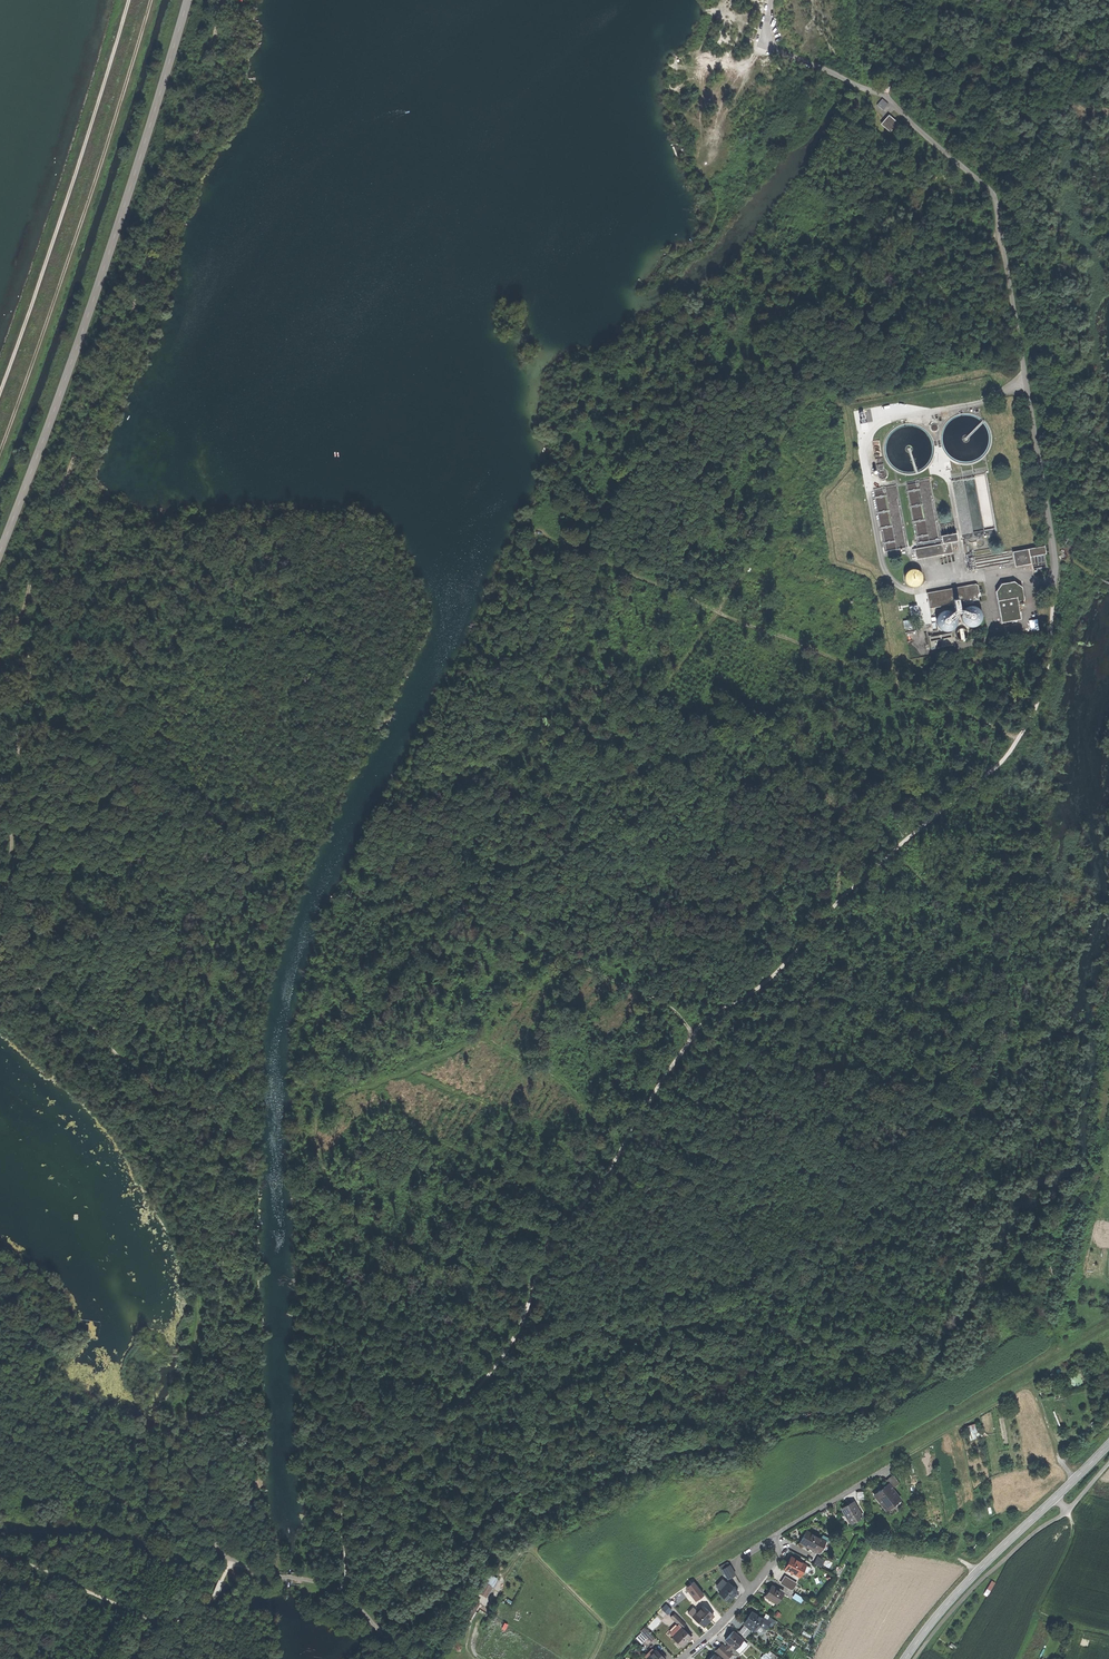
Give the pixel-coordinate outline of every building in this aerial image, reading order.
[(888,104),(883,99),(878,104),(883,109),(888,104)] [(901,123),(891,114),(882,122),(892,132),(901,123)] [(958,540),(957,532),(941,534),(943,543),(951,541),(958,540)] [(943,543),(915,548),(917,558),(953,552),(951,541),(943,543)] [(1044,546),(1012,551),(1015,566),(1031,563),(1033,573),(1046,571),(1043,554),(1045,553),(1044,546)] [(924,584),(923,569),(908,569),(908,584),(924,584)] [(1001,584),(996,591),(1001,621),(1021,617),(1018,600),(1024,599),(1023,587),(1014,582),(1001,584)] [(977,583),(926,592),(930,609),(940,607),(935,614),(936,627),(944,632),(955,629),(961,624),(968,627),(978,625),(984,619),(984,610),(978,602),(982,601),(977,583)] [(911,614),(920,613),(919,604),(910,605),(911,614)] [(916,618),(904,619),(905,627),(917,626),(916,618)] [(951,632),(929,636),(932,647),(954,643),(951,632)] [(1066,1376),(1070,1387),(1085,1381),(1081,1371),(1066,1376)] [(965,1426),(969,1439),(985,1434),(982,1425),(977,1426),(976,1422),(965,1426)] [(888,1483),(892,1488),(899,1483),(892,1474),(885,1481),(887,1484),(888,1483)] [(887,1484),(874,1494),(885,1509),(899,1498),(892,1488),(888,1483),(887,1484)] [(857,1491),(858,1499),(865,1498),(865,1490),(857,1491)] [(853,1501),(842,1508),(845,1514),(847,1513),(852,1522),(862,1516),(853,1501)] [(806,1531),(800,1543),(810,1548),(810,1547),(820,1552),(826,1541),(806,1531)] [(818,1556),(814,1563),(821,1567),(825,1560),(818,1556)] [(791,1557),(785,1568),(800,1576),(806,1565),(791,1557)] [(725,1572),(728,1578),(736,1574),(729,1561),(719,1566),(723,1573),(725,1572)] [(482,1579),(476,1590),(488,1596),(498,1578),(490,1574),(486,1582),(482,1579)] [(781,1582),(793,1589),(798,1581),(785,1574),(781,1582)] [(721,1590),(728,1582),(723,1578),(716,1585),(721,1590)] [(694,1580),(686,1586),(696,1599),(704,1592),(694,1580)] [(989,1594),(996,1582),(992,1580),(985,1592),(989,1594)] [(721,1590),(719,1593),(728,1601),(737,1590),(728,1582),(721,1590)] [(772,1585),(765,1596),(777,1603),(784,1592),(772,1585)] [(796,1592),(793,1596),(801,1601),(804,1597),(796,1592)] [(463,1614),(471,1619),(480,1602),(472,1598),(463,1614)] [(667,1602),(662,1608),(668,1613),(672,1608),(667,1602)] [(702,1625),(705,1621),(707,1622),(713,1615),(703,1605),(693,1617),(702,1625)] [(752,1612),(745,1622),(750,1625),(749,1627),(755,1630),(759,1624),(763,1619),(762,1619),(752,1612)] [(776,1619),(767,1612),(765,1615),(774,1622),(776,1619)] [(682,1628),(682,1627),(685,1624),(674,1613),(670,1617),(682,1628)] [(763,1617),(762,1619),(763,1619),(759,1624),(766,1628),(770,1622),(763,1617)] [(740,1630),(746,1636),(752,1629),(745,1624),(740,1630)] [(642,1631),(648,1637),(652,1641),(656,1637),(645,1626),(641,1630),(642,1631)] [(787,1626),(785,1629),(792,1635),(794,1632),(787,1626)] [(682,1628),(673,1637),(682,1646),(691,1636),(682,1627),(682,1628)] [(642,1631),(636,1636),(642,1642),(648,1637),(642,1631)] [(733,1631),(725,1640),(728,1642),(726,1645),(730,1649),(732,1646),(735,1649),(743,1640),(733,1631)] [(726,1645),(723,1642),(716,1649),(726,1658),(727,1658),(734,1652),(730,1649),(726,1645)] [(765,1653),(773,1658),(777,1658),(779,1656),(769,1648),(765,1653)] [(646,1658),(664,1658),(665,1658),(656,1649),(646,1658)]
